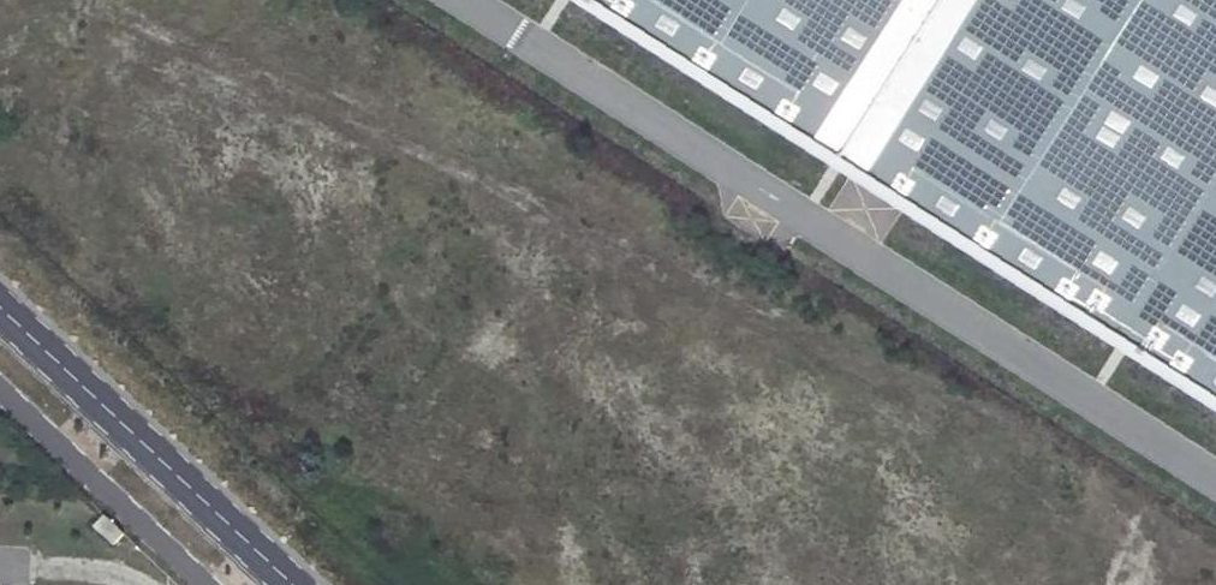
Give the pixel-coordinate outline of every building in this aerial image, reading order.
[(1215,399),(1215,0),(589,0),(1215,399)]
